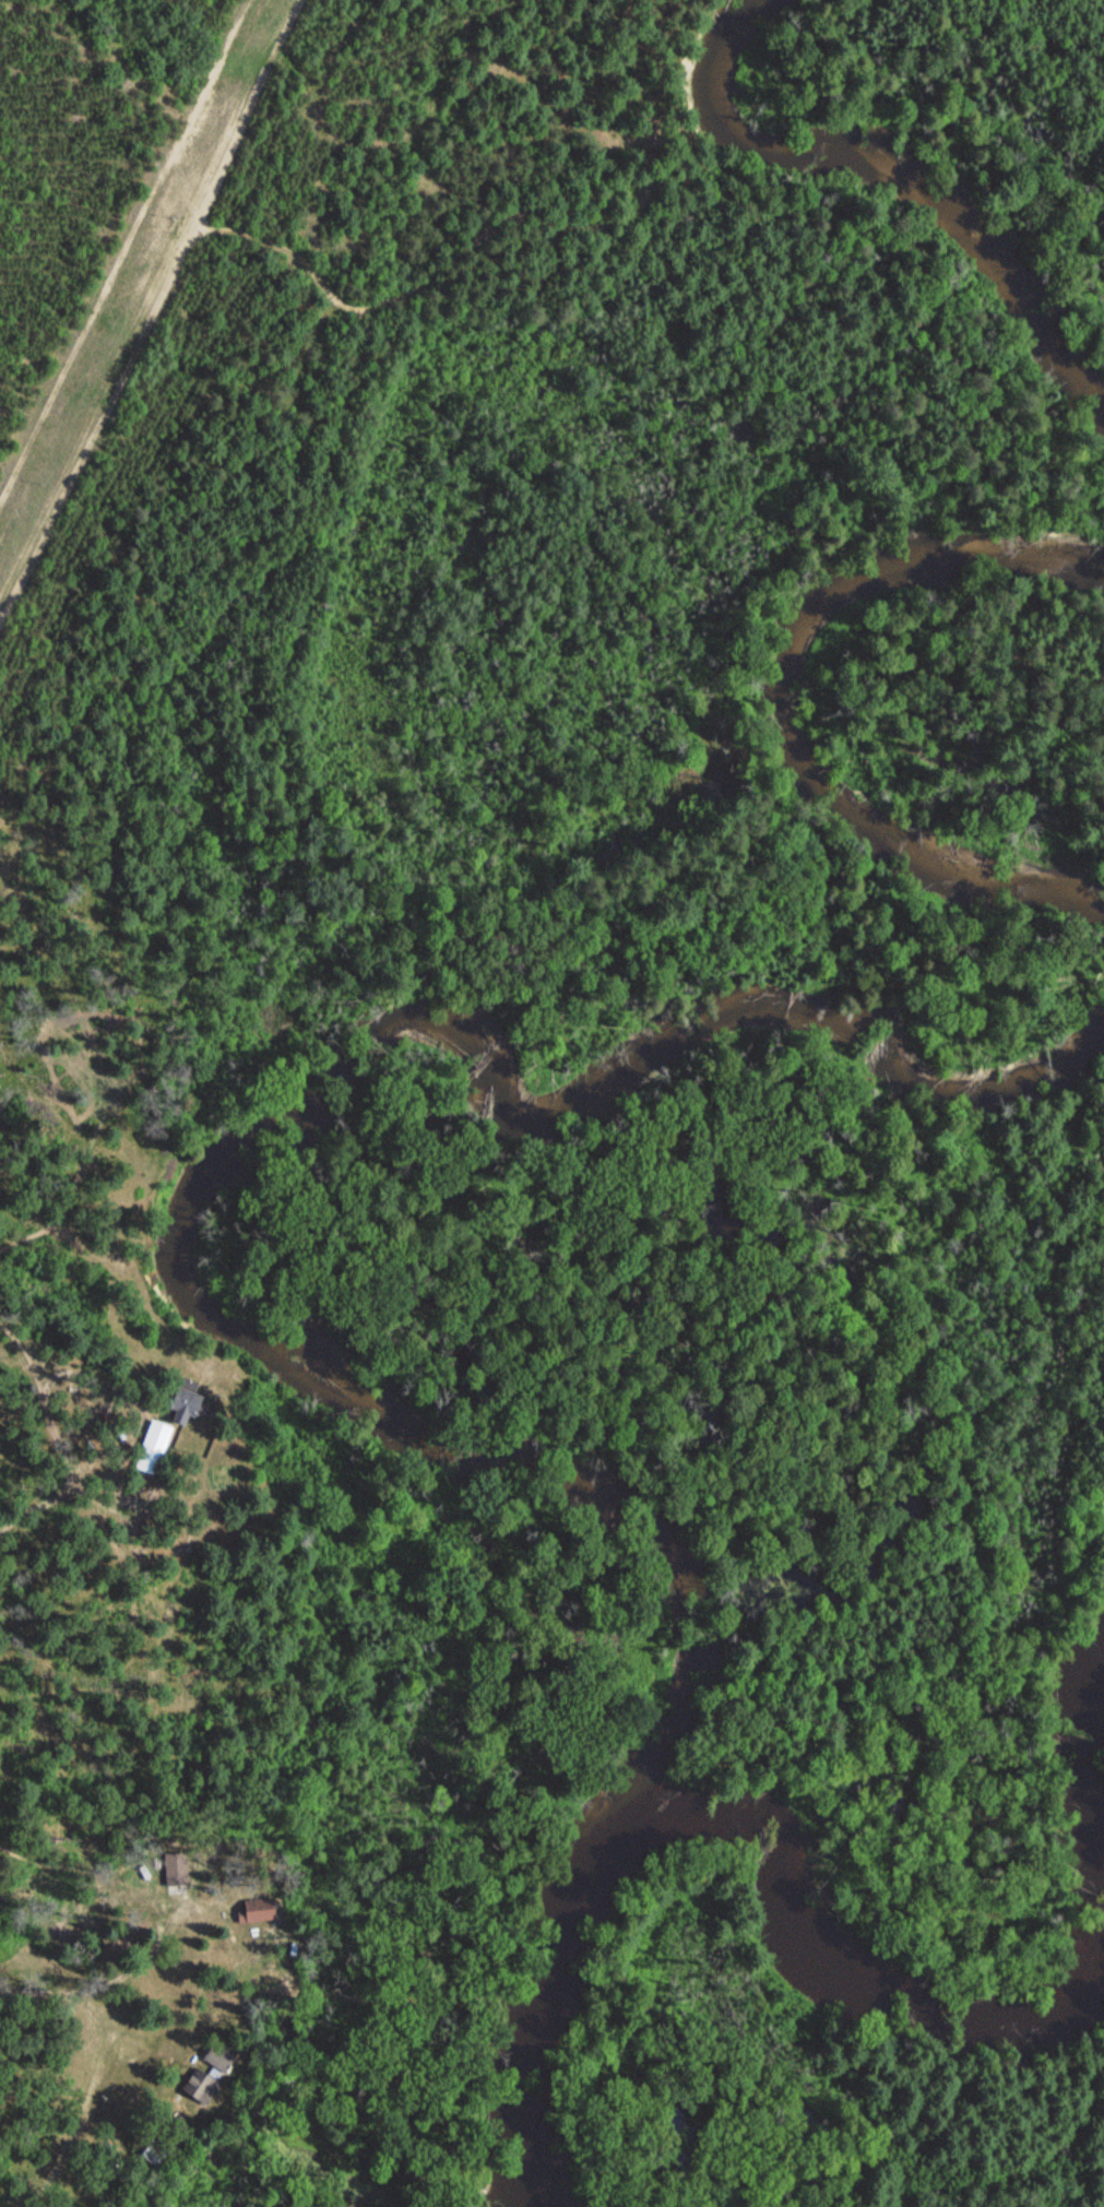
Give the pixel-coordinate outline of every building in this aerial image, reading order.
[(195,1392),(199,1385),(187,1378),(165,1416),(184,1426),(191,1414),(198,1418),(208,1400),(195,1392)] [(173,1427),(153,1420),(134,1468),(155,1476),(173,1427)] [(166,1851),(166,1883),(188,1883),(188,1851),(166,1851)] [(276,1901),(240,1896),(237,1918),(273,1923),(276,1901)] [(203,2058),(226,2073),(237,2056),(214,2041),(203,2058)] [(182,2088),(207,2105),(222,2084),(198,2066),(182,2088)]
